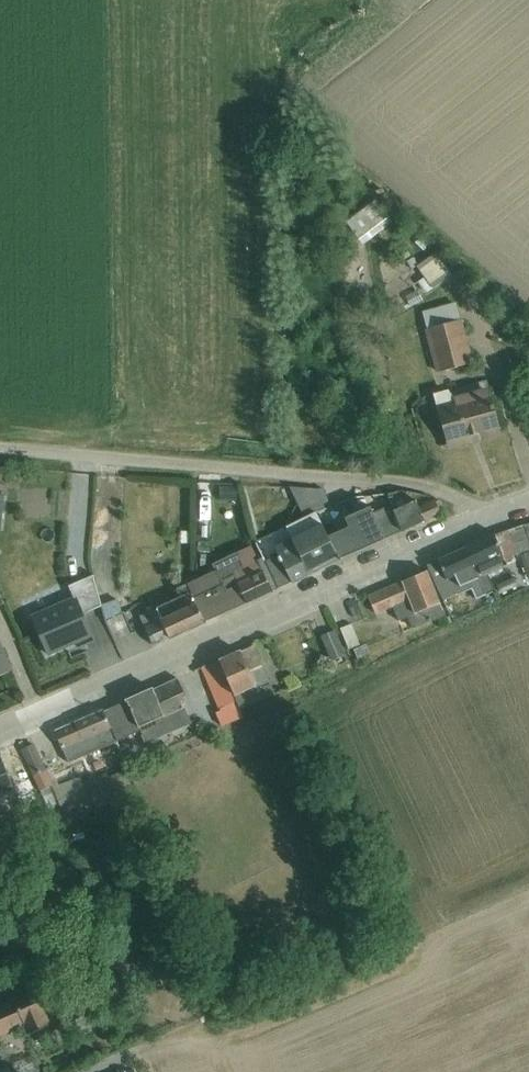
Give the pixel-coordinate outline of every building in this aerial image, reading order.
[(380,197),(346,223),(364,245),(394,222),(390,217),(393,214),(380,197)] [(415,260),(409,264),(412,269),(416,266),(425,277),(418,282),(426,293),(452,274),(436,253),(419,266),(415,260)] [(455,303),(423,311),(428,329),(425,330),(437,373),(474,363),(462,319),(460,320),(455,303)] [(447,445),(448,449),(483,440),(501,435),(488,388),(454,397),(450,392),(449,390),(433,394),(447,445)] [(236,487),(220,487),(220,500),(236,500),(236,487)] [(305,519),(316,513),(326,507),(317,489),(289,487),(305,519)] [(391,506),(402,532),(441,514),(441,513),(443,511),(439,501),(436,502),(435,501),(419,509),(416,501),(410,503),(406,495),(407,492),(401,491),(388,494),(388,498),(391,506)] [(348,528),(328,537),(340,559),(385,539),(374,514),(370,506),(344,518),(348,528)] [(391,506),(384,509),(396,535),(402,532),(391,506)] [(384,509),(374,514),(385,539),(396,535),(384,509)] [(278,555),(265,562),(278,589),(292,582),(292,583),(340,559),(328,537),(316,513),(305,519),(287,528),(293,540),(275,549),(278,555)] [(508,530),(517,555),(528,550),(528,543),(523,525),(508,530)] [(508,530),(494,535),(505,560),(517,555),(508,530)] [(494,535),(466,548),(486,595),(496,591),(488,574),(508,565),(505,560),(494,535)] [(205,576),(187,584),(205,622),(235,608),(235,609),(273,591),(258,560),(252,548),(251,545),(213,564),(216,571),(205,576)] [(486,595),(466,548),(427,566),(443,601),(472,588),(477,599),(486,595)] [(521,556),(528,579),(528,553),(521,556)] [(263,557),(258,560),(273,591),(278,589),(265,562),(263,557)] [(428,572),(368,597),(376,615),(394,608),(399,621),(408,617),(413,629),(446,615),(428,572)] [(102,607),(102,605),(94,576),(94,575),(93,576),(81,581),(69,586),(75,599),(32,618),(47,654),(93,635),(84,615),(93,611),(102,607)] [(514,578),(496,586),(501,595),(519,586),(514,578)] [(205,622),(187,584),(176,589),(180,597),(156,608),(157,609),(140,617),(154,646),(205,622)] [(119,599),(102,605),(102,607),(107,621),(123,613),(119,599)] [(352,624),(340,628),(349,650),(360,645),(352,624)] [(336,630),(321,636),(332,662),(346,656),(336,630)] [(12,671),(0,641),(0,676),(12,671)] [(254,646),(220,661),(241,709),(275,694),(254,646)] [(241,709),(220,661),(219,660),(195,671),(195,672),(202,669),(220,712),(215,714),(221,726),(226,740),(232,737),(230,733),(237,730),(239,735),(247,731),(245,724),(242,718),(244,717),(241,709)] [(178,679),(104,712),(118,741),(140,731),(146,744),(192,723),(186,708),(183,709),(181,702),(187,700),(178,679)] [(118,741),(104,712),(103,711),(55,732),(68,762),(118,741)] [(35,744),(21,750),(40,791),(53,785),(35,744)] [(85,802),(69,809),(75,822),(91,815),(85,802)] [(93,877),(70,888),(95,938),(118,927),(93,877)] [(25,1027),(28,1035),(53,1024),(48,1013),(46,1014),(34,987),(12,997),(13,998),(0,1004),(0,1038),(25,1027)]
